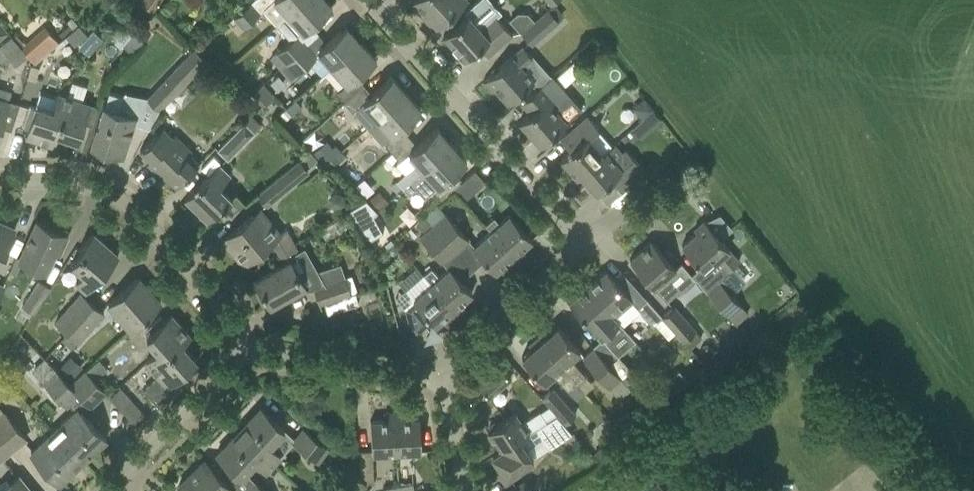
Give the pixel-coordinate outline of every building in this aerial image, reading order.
[(277,24),(284,18),(288,14),(305,0),(271,0),(262,7),(277,24)] [(277,24),(275,26),(281,33),(294,21),(303,31),(331,6),(326,0),(305,0),(288,14),(284,18),(277,24)] [(434,27),(464,0),(415,0),(413,2),(434,27)] [(488,55),(512,33),(495,14),(498,11),(488,0),(476,0),(464,11),(466,14),(443,35),(463,58),(479,45),(488,55)] [(252,2),(234,17),(242,27),(260,11),(252,2)] [(531,44),(557,21),(546,8),(534,20),(521,30),(520,31),(531,44)] [(534,20),(527,12),(518,12),(511,18),(521,30),(534,20)] [(64,35),(73,45),(86,34),(78,24),(64,35)] [(318,50),(332,66),(361,42),(346,25),(318,50)] [(21,46),(34,62),(58,41),(45,26),(21,46)] [(122,44),(131,53),(148,35),(139,26),(134,31),(117,28),(111,34),(116,38),(113,41),(119,47),(122,44)] [(93,30),(85,38),(95,47),(103,39),(93,30)] [(279,68),(285,63),(307,44),(298,34),(277,52),(270,58),(279,68)] [(21,46),(11,35),(0,45),(0,61),(3,65),(9,60),(21,46)] [(206,42),(198,50),(208,59),(210,61),(218,53),(206,42)] [(361,42),(332,66),(347,83),(375,58),(361,42)] [(307,44),(279,68),(287,77),(315,53),(307,44)] [(34,62),(21,46),(9,60),(26,79),(30,65),(34,62)] [(194,47),(148,96),(161,109),(163,108),(162,107),(207,59),(198,50),(194,47)] [(494,87),(507,103),(533,80),(518,63),(528,54),(521,47),(498,67),(483,80),(491,90),(494,87)] [(592,49),(584,55),(592,65),(600,59),(592,49)] [(578,61),(569,69),(577,78),(586,69),(578,61)] [(353,110),(367,127),(406,93),(391,76),(366,97),(358,88),(344,101),(353,110)] [(539,145),(566,122),(575,114),(555,91),(551,95),(541,84),(520,102),(529,112),(519,121),(539,145)] [(8,101),(11,90),(0,87),(0,126),(8,101)] [(122,154),(133,121),(134,117),(117,111),(122,96),(108,92),(104,107),(103,106),(91,144),(122,154)] [(53,109),(43,141),(52,144),(56,133),(76,139),(88,103),(58,93),(53,109)] [(406,93),(367,127),(382,143),(391,134),(392,134),(420,109),(406,93)] [(295,100),(286,108),(291,114),(292,115),(301,107),(295,100)] [(25,135),(43,141),(53,109),(36,104),(35,107),(29,105),(22,125),(28,127),(25,135)] [(598,127),(586,114),(559,137),(570,150),(561,158),(577,177),(580,174),(579,173),(610,145),(597,128),(598,127)] [(217,149),(228,159),(255,132),(245,122),(217,149)] [(166,176),(176,186),(198,163),(189,154),(191,151),(175,134),(172,137),(162,127),(139,150),(149,160),(146,162),(163,179),(166,176)] [(396,179),(403,186),(419,172),(423,168),(451,144),(437,127),(408,152),(417,162),(396,179)] [(579,173),(580,174),(595,191),(606,182),(616,194),(644,170),(617,138),(610,145),(579,173)] [(419,172),(403,186),(409,193),(415,187),(424,197),(466,160),(451,144),(423,168),(419,172)] [(326,153),(331,159),(340,151),(335,145),(326,153)] [(340,151),(331,159),(337,166),(346,158),(340,151)] [(298,160),(258,193),(267,204),(307,172),(298,160)] [(183,199),(206,222),(232,197),(220,185),(231,174),(220,163),(183,199)] [(474,169),(453,188),(464,200),(485,181),(474,169)] [(377,190),(367,200),(376,210),(387,201),(377,190)] [(491,230),(517,261),(525,254),(520,248),(531,239),(526,233),(538,223),(514,196),(493,216),(487,209),(478,217),(491,230)] [(382,232),(372,214),(377,212),(366,200),(347,210),(365,241),(382,232)] [(272,240),(279,252),(295,242),(286,228),(280,232),(260,208),(222,239),(242,264),(272,240)] [(445,214),(433,225),(455,250),(468,239),(445,214)] [(704,290),(729,316),(741,305),(716,278),(737,260),(727,248),(728,247),(703,220),(694,229),(696,232),(681,245),(701,267),(692,275),(705,289),(704,290)] [(19,258),(46,270),(55,250),(58,251),(66,235),(36,221),(19,258)] [(13,228),(0,222),(0,258),(13,228)] [(455,250),(433,225),(419,238),(442,262),(455,250)] [(517,261),(491,230),(472,247),(494,272),(505,262),(510,267),(517,261)] [(76,283),(88,293),(119,255),(92,233),(80,249),(82,251),(72,263),(84,273),(76,283)] [(629,259),(665,300),(676,291),(663,277),(674,267),(651,240),(629,259)] [(255,278),(270,306),(305,287),(314,287),(324,283),(304,247),(299,250),(295,242),(279,252),(284,262),(255,278)] [(422,274),(445,300),(458,314),(466,307),(461,302),(472,292),(451,267),(439,277),(430,267),(422,274)] [(606,270),(586,287),(612,316),(632,299),(606,270)] [(445,300),(422,274),(404,289),(413,299),(405,306),(410,327),(415,333),(430,320),(434,325),(446,315),(450,320),(458,314),(445,300)] [(138,276),(107,303),(130,328),(160,302),(138,276)] [(314,287),(319,303),(350,294),(345,276),(324,283),(314,287)] [(37,279),(21,305),(34,312),(49,287),(37,279)] [(612,316),(586,287),(569,302),(595,332),(597,330),(599,331),(602,328),(614,341),(625,331),(612,316)] [(56,323),(67,332),(93,302),(82,292),(56,323)] [(651,325),(661,316),(646,298),(636,307),(651,325)] [(93,302),(67,332),(78,342),(104,312),(93,302)] [(661,316),(682,339),(693,329),(673,306),(661,316)] [(190,335),(171,314),(164,320),(160,315),(144,330),(148,334),(146,337),(158,350),(165,358),(181,343),(190,335)] [(544,330),(535,338),(576,382),(585,374),(570,357),(579,349),(557,325),(547,334),(544,330)] [(592,345),(592,347),(608,364),(618,355),(601,337),(592,345)] [(576,382),(535,338),(529,344),(532,347),(521,357),(543,381),(552,373),(567,390),(576,382)] [(167,384),(195,359),(181,343),(165,358),(158,350),(145,361),(158,375),(142,388),(158,406),(175,392),(167,384)] [(608,364),(592,347),(581,356),(618,397),(629,387),(608,364)] [(632,374),(629,368),(618,355),(608,364),(629,387),(632,382),(632,374)] [(85,368),(93,378),(106,366),(97,357),(85,368)] [(68,380),(56,367),(43,379),(67,404),(76,396),(88,409),(105,393),(87,374),(81,378),(75,373),(68,380)] [(32,368),(24,375),(60,414),(68,407),(32,368)] [(479,387),(488,397),(510,378),(501,368),(479,387)] [(679,370),(670,377),(678,387),(687,380),(679,370)] [(575,413),(551,386),(540,396),(549,406),(554,411),(555,411),(556,413),(564,423),(575,413)] [(110,396),(135,424),(145,416),(119,387),(110,396)] [(260,406),(239,429),(273,461),(280,453),(270,443),(284,429),(260,406)] [(487,430),(501,450),(550,416),(549,414),(554,411),(549,406),(539,412),(538,410),(519,423),(512,413),(487,430)] [(77,408),(53,430),(82,460),(106,438),(77,408)] [(404,411),(394,412),(396,452),(420,451),(419,418),(405,418),(404,411)] [(396,452),(394,412),(384,412),(384,419),(370,420),(371,449),(358,450),(360,472),(373,483),(372,453),(396,452)] [(0,417),(0,433),(12,448),(25,438),(5,413),(0,417)] [(524,448),(541,437),(548,447),(571,432),(564,423),(556,413),(550,416),(501,450),(492,456),(509,480),(519,473),(516,468),(531,458),(524,448)] [(292,441),(317,461),(328,447),(303,427),(292,441)] [(273,461),(239,429),(216,453),(241,476),(256,459),(266,469),(273,461)] [(82,460),(53,430),(30,452),(59,482),(82,460)] [(0,433),(0,458),(12,448),(0,433)] [(612,437),(594,453),(603,464),(622,448),(612,437)] [(184,490),(234,490),(204,460),(178,485),(184,490)] [(19,476),(1,490),(31,490),(19,476)] [(355,490),(361,490),(366,485),(357,478),(350,487),(355,490)] [(524,481),(509,490),(531,490),(524,481)] [(657,481),(644,490),(665,490),(657,481)] [(255,482),(245,490),(264,490),(255,482)] [(397,485),(398,490),(413,490),(412,482),(397,485)]
